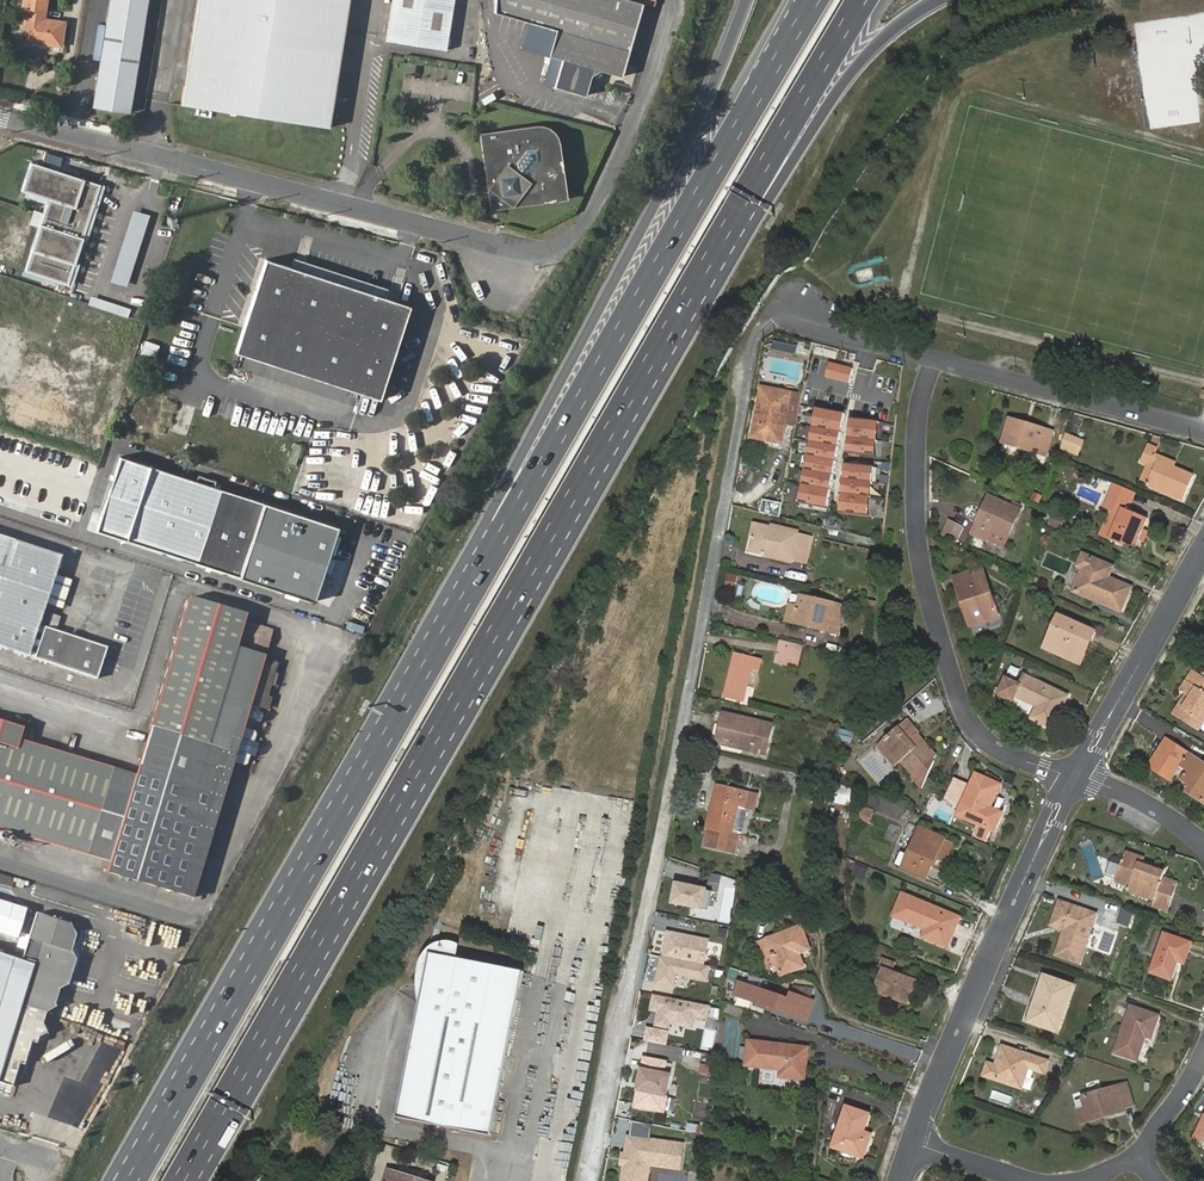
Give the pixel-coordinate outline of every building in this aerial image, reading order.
[(52,0),(29,0),(27,9),(31,10),(26,41),(66,47),(69,25),(49,21),(52,0)] [(91,106),(129,112),(147,0),(108,0),(91,106)] [(181,101),(332,124),(352,0),(197,0),(181,101)] [(388,39),(451,50),(460,0),(395,0),(388,39)] [(555,33),(546,58),(562,63),(553,90),(584,100),(592,79),(601,72),(624,80),(647,7),(625,0),(497,0),(496,13),(555,33)] [(387,37),(389,21),(382,20),(380,36),(387,37)] [(487,134),(498,206),(571,197),(561,141),(547,126),(487,134)] [(68,286),(100,187),(29,165),(20,192),(49,201),(26,272),(68,286)] [(113,281),(129,286),(150,214),(134,209),(113,281)] [(32,211),(32,223),(41,223),(41,211),(32,211)] [(264,262),(234,354),(379,401),(410,309),(264,262)] [(75,415),(60,410),(19,396),(11,420),(86,446),(111,369),(91,362),(103,329),(78,320),(68,354),(36,343),(25,373),(67,387),(83,392),(75,415)] [(146,340),(144,352),(155,354),(158,343),(146,340)] [(851,369),(827,362),(823,377),(848,383),(851,369)] [(67,387),(60,410),(75,415),(83,392),(67,387)] [(756,392),(747,437),(776,443),(784,397),(756,392)] [(843,414),(818,410),(814,429),(839,434),(843,414)] [(1018,422),(1008,419),(1001,443),(1044,456),(1047,447),(1037,444),(1042,430),(1032,426),(1030,430),(1017,426),(1018,422)] [(873,423),(848,420),(846,440),(871,442),(873,423)] [(839,434),(814,429),(812,444),(836,448),(839,434)] [(1037,444),(1047,447),(1051,432),(1042,430),(1037,444)] [(1085,441),(1066,433),(1060,448),(1078,456),(1085,441)] [(871,442),(846,440),(844,456),(869,458),(871,442)] [(836,448),(812,444),(809,458),(834,462),(836,448)] [(1155,467),(1148,485),(1184,500),(1193,477),(1174,469),(1169,467),(1172,461),(1155,454),(1157,449),(1149,445),(1142,461),(1149,464),(1155,467)] [(335,532),(210,488),(212,482),(196,476),(194,482),(119,456),(94,529),(309,604),(335,532)] [(834,462),(809,458),(806,473),(831,477),(834,462)] [(1149,464),(1142,482),(1148,485),(1155,467),(1149,464)] [(868,469),(843,466),(841,481),(867,484),(868,469)] [(831,477),(806,473),(803,488),(828,492),(831,477)] [(867,484),(841,481),(840,497),(865,499),(867,484)] [(1132,491),(1112,483),(1108,493),(1102,507),(1118,513),(1108,539),(1133,550),(1137,538),(1142,528),(1146,518),(1122,507),(1124,500),(1127,501),(1132,491)] [(828,492),(803,488),(800,504),(825,509),(828,492)] [(24,503),(0,495),(0,504),(21,511),(24,503)] [(865,499),(840,497),(838,515),(863,518),(865,499)] [(987,497),(980,513),(985,515),(991,499),(987,497)] [(985,515),(980,513),(975,525),(976,526),(972,535),(986,541),(989,535),(990,531),(1007,538),(1019,511),(991,499),(985,515)] [(761,514),(779,518),(781,507),(782,503),(764,500),(761,514)] [(961,528),(951,523),(944,535),(955,541),(961,528)] [(743,526),(738,547),(756,551),(755,557),(808,570),(815,543),(795,538),(743,526)] [(1146,530),(1142,528),(1137,538),(1141,540),(1146,530)] [(990,531),(989,535),(1005,542),(1007,538),(990,531)] [(60,554),(0,534),(0,646),(28,655),(60,554)] [(1073,593),(1093,602),(1095,598),(1099,600),(1097,604),(1120,613),(1130,590),(1107,580),(1111,568),(1082,555),(1077,568),(1083,570),(1073,593)] [(953,580),(962,604),(965,603),(973,626),(997,617),(980,570),(953,580)] [(803,600),(802,609),(799,622),(816,626),(815,631),(842,637),(847,611),(803,600)] [(259,660),(266,637),(243,630),(246,620),(188,603),(136,776),(30,744),(31,739),(0,730),(0,830),(108,863),(103,880),(191,906),(265,662),(259,660)] [(965,603),(962,604),(970,627),(973,626),(965,603)] [(799,622),(802,609),(792,607),(788,625),(815,631),(816,626),(799,622)] [(50,625),(58,627),(61,616),(53,614),(50,625)] [(1059,629),(1049,651),(1072,662),(1083,641),(1089,644),(1094,634),(1058,615),(1053,625),(1059,629)] [(45,624),(36,659),(99,679),(110,646),(45,624)] [(1042,648),(1049,651),(1059,629),(1053,625),(1042,648)] [(1083,641),(1072,662),(1078,665),(1089,644),(1083,641)] [(808,651),(785,645),(779,668),(803,674),(808,651)] [(754,673),(764,676),(766,666),(740,659),(729,702),(746,706),(751,684),(754,673)] [(1180,718),(1199,730),(1203,722),(1203,676),(1195,670),(1182,690),(1187,693),(1193,697),(1180,718)] [(761,686),(764,676),(754,673),(751,684),(761,686)] [(1015,698),(1034,707),(1035,704),(1039,706),(1032,721),(1052,731),(1067,698),(1024,678),(1020,687),(1006,681),(999,696),(1013,703),(1015,698)] [(1174,714),(1180,718),(1193,697),(1187,693),(1174,714)] [(727,723),(722,742),(767,752),(775,722),(724,710),(721,722),(727,723)] [(902,763),(914,776),(935,756),(923,742),(920,746),(913,739),(917,736),(918,734),(906,721),(880,744),(899,765),(902,763)] [(716,741),(722,742),(727,723),(721,722),(716,741)] [(920,746),(923,742),(917,736),(913,739),(920,746)] [(877,747),(896,768),(899,765),(880,744),(877,747)] [(1187,753),(1179,766),(1187,771),(1182,780),(1190,785),(1187,791),(1203,802),(1203,765),(1187,753)] [(977,772),(960,814),(996,830),(1004,811),(993,805),(1002,783),(977,772)] [(962,804),(970,784),(955,778),(946,798),(962,804)] [(720,784),(713,809),(720,811),(726,786),(720,784)] [(707,845),(737,853),(741,835),(738,834),(744,807),(748,792),(726,786),(720,811),(713,809),(708,827),(711,828),(707,845)] [(820,791),(804,787),(802,796),(818,799),(820,791)] [(855,806),(856,789),(844,788),(842,805),(855,806)] [(748,792),(744,807),(752,808),(755,793),(748,792)] [(862,819),(872,822),(876,810),(866,807),(862,819)] [(931,865),(944,837),(921,827),(904,866),(927,875),(931,865)] [(953,841),(944,837),(931,865),(941,869),(953,841)] [(1151,896),(1150,902),(1166,907),(1174,880),(1158,875),(1161,866),(1139,859),(1136,858),(1136,854),(1122,849),(1112,879),(1125,883),(1123,887),(1151,896)] [(717,890),(681,882),(676,902),(712,910),(717,890)] [(894,916),(925,929),(921,937),(947,947),(959,918),(903,894),(894,916)] [(1053,926),(1057,927),(1064,904),(1060,903),(1053,926)] [(1064,904),(1057,927),(1067,930),(1058,956),(1082,963),(1098,915),(1064,904)] [(15,1090),(22,1067),(27,1069),(34,1045),(39,1046),(40,1042),(49,1036),(45,1028),(49,1013),(60,1007),(58,1003),(63,987),(72,983),(79,959),(73,951),(78,935),(71,927),(36,916),(22,964),(0,958),(0,1085),(15,1090)] [(778,951),(782,964),(784,971),(807,964),(803,951),(801,947),(812,943),(806,925),(763,941),(768,954),(778,951)] [(671,931),(659,981),(676,985),(679,971),(709,978),(713,965),(706,964),(712,941),(671,931)] [(1164,933),(1152,970),(1172,976),(1177,963),(1175,963),(1177,958),(1184,960),(1191,941),(1164,933)] [(772,967),(782,964),(778,951),(768,954),(772,967)] [(522,971),(430,953),(397,1117),(488,1136),(522,971)] [(881,971),(873,994),(908,1007),(917,983),(881,971)] [(789,998),(739,980),(733,996),(809,1022),(817,1000),(792,992),(789,998)] [(1047,980),(1032,1024),(1060,1034),(1075,989),(1047,980)] [(710,1006),(657,994),(655,1004),(663,1006),(659,1024),(671,1027),(672,1023),(694,1028),(697,1015),(708,1017),(710,1006)] [(744,1020),(747,1009),(729,1004),(726,1014),(744,1020)] [(1133,1006),(1119,1052),(1140,1059),(1148,1034),(1154,1036),(1161,1014),(1133,1006)] [(753,1039),(749,1063),(783,1069),(782,1077),(807,1081),(812,1050),(753,1039)] [(1029,1071),(1034,1073),(1045,1076),(1048,1066),(1004,1051),(997,1070),(990,1067),(985,1079),(1022,1092),(1029,1071)] [(701,1072),(711,1075),(713,1066),(703,1063),(701,1072)] [(671,1076),(642,1070),(635,1105),(664,1112),(671,1076)] [(1031,1083),(1034,1073),(1029,1071),(1022,1092),(1030,1094),(1033,1084),(1031,1083)] [(1126,1106),(1136,1103),(1129,1082),(1085,1097),(1086,1099),(1077,1102),(1085,1124),(1094,1121),(1092,1118),(1108,1112),(1110,1116),(1128,1109),(1126,1106)] [(858,1141),(860,1135),(866,1117),(843,1109),(830,1150),(840,1153),(841,1150),(850,1153),(849,1156),(860,1160),(866,1143),(858,1141)] [(1092,1118),(1094,1121),(1110,1116),(1108,1112),(1092,1118)] [(1203,1113),(1194,1135),(1200,1138),(1203,1129),(1203,1113)] [(687,1131),(700,1133),(701,1125),(688,1123),(687,1131)] [(868,1138),(860,1135),(858,1141),(866,1143),(868,1138)] [(629,1139),(624,1180),(648,1180),(649,1167),(679,1171),(682,1146),(629,1139)] [(384,1180),(417,1180),(387,1171),(384,1180)]
